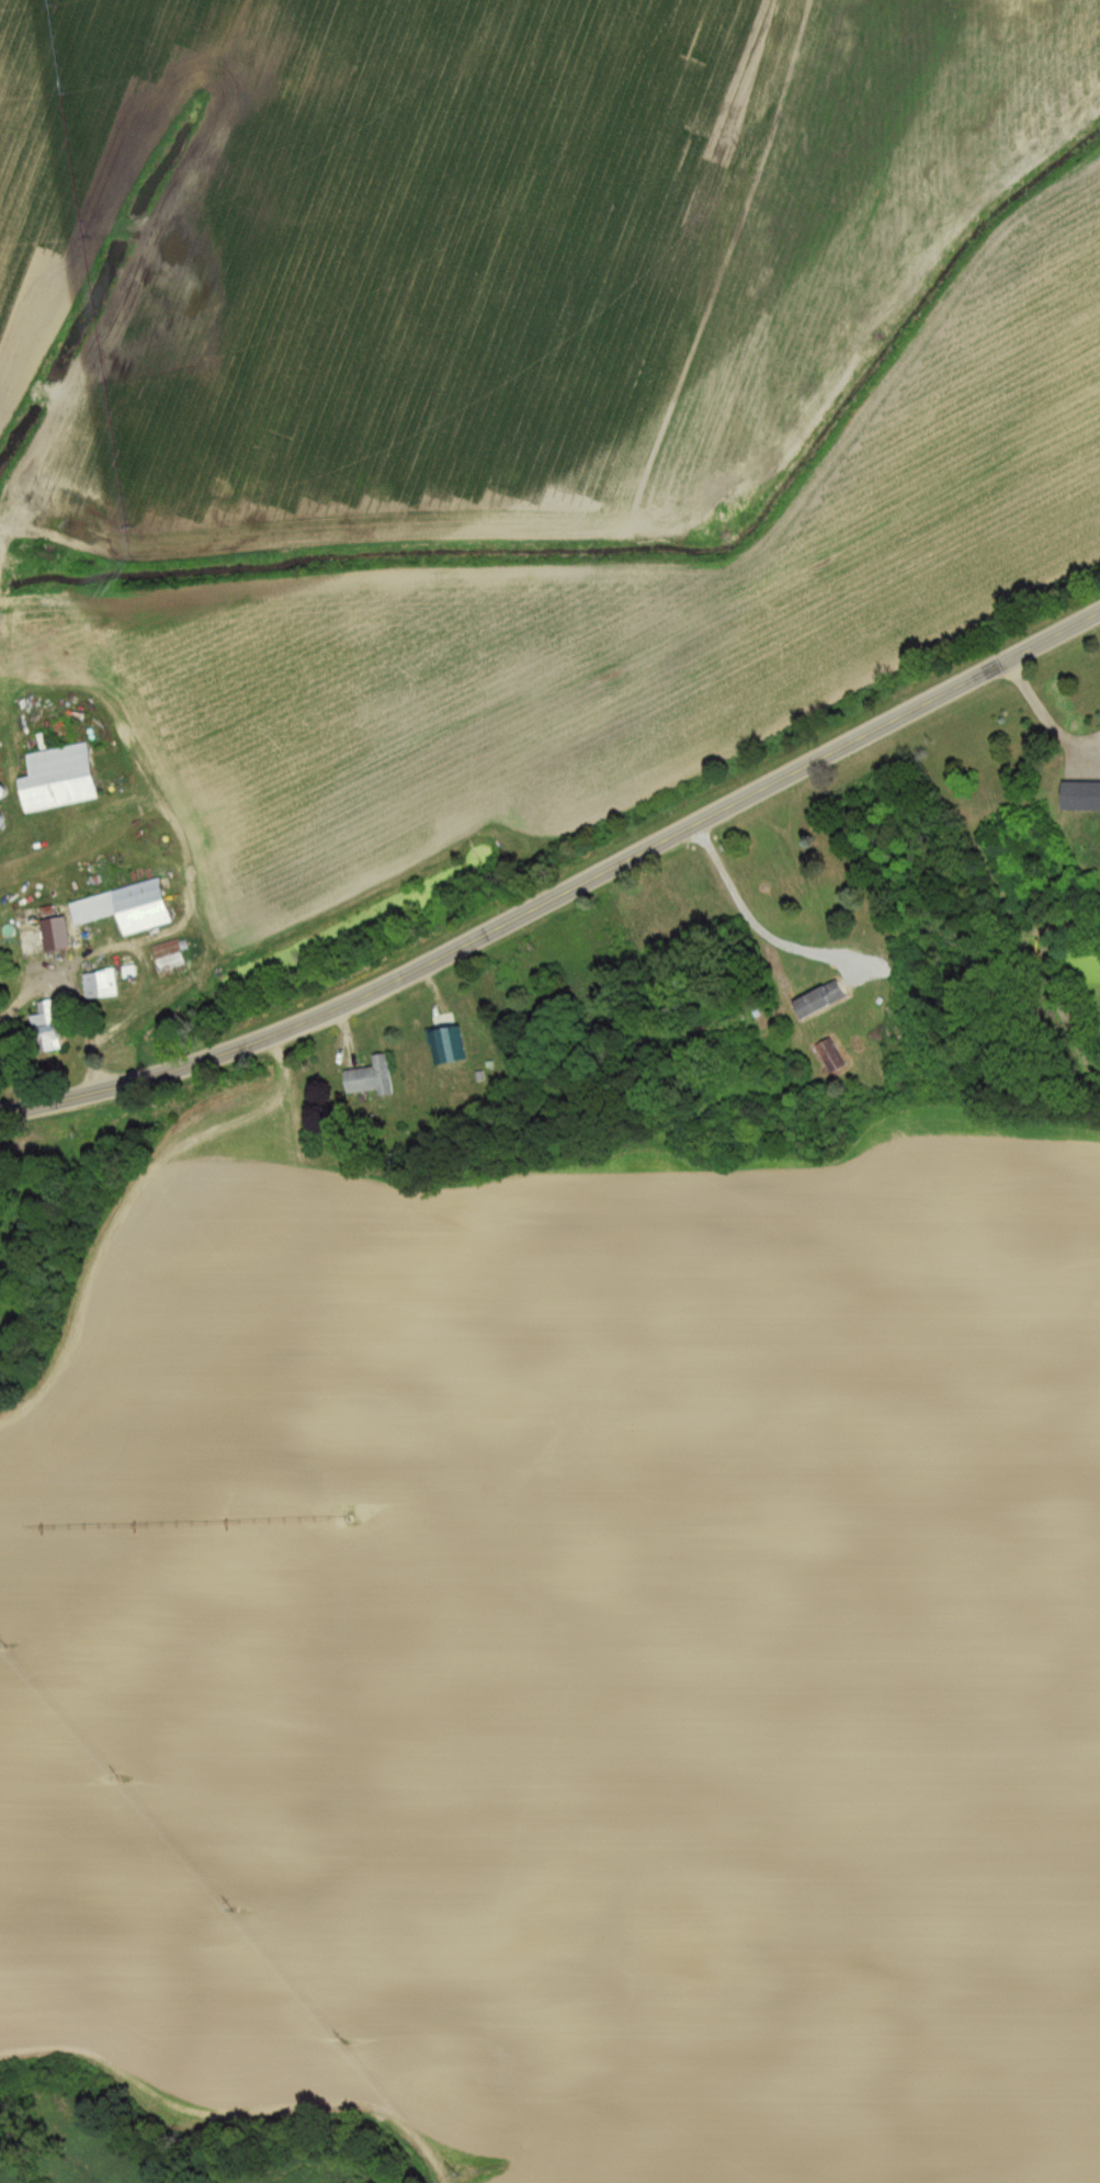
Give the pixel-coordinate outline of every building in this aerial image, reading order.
[(19,815),(93,801),(82,743),(23,755),(28,777),(12,780),(19,815)] [(67,903),(72,926),(113,917),(117,937),(165,926),(155,882),(67,903)] [(78,948),(76,932),(64,934),(61,919),(36,923),(41,954),(78,948)] [(157,975),(183,968),(176,942),(150,948),(157,975)] [(79,975),(82,1001),(114,998),(112,972),(79,975)] [(787,1004),(796,1022),(843,1000),(834,982),(787,1004)] [(45,1015),(25,1020),(32,1055),(53,1051),(45,1015)] [(418,1062),(453,1062),(453,1038),(418,1038),(418,1062)] [(827,1077),(842,1068),(827,1040),(812,1049),(827,1077)] [(339,1072),(341,1096),(374,1093),(374,1098),(390,1096),(386,1056),(368,1057),(369,1069),(339,1072)]
